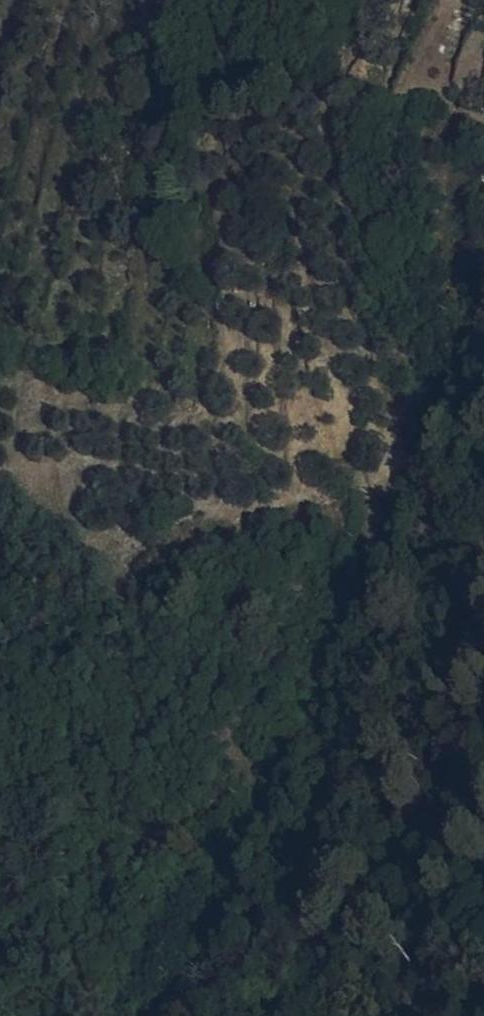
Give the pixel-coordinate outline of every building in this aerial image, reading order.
[(281,6),(297,14),(302,2),(298,0),(284,0),(281,6)]
